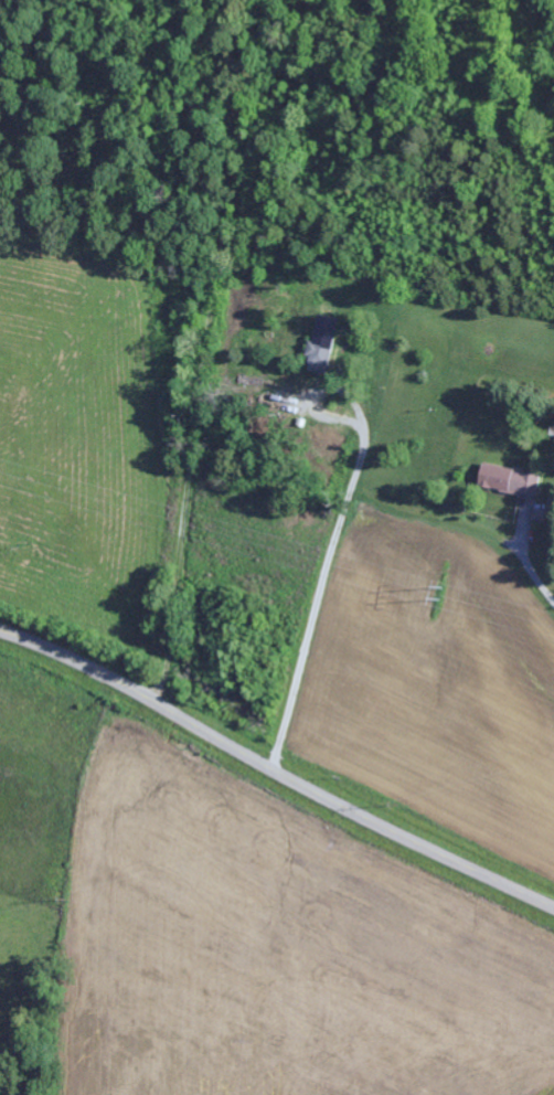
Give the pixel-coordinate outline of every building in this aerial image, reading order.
[(313,371),(335,374),(343,319),(324,316),(320,343),(314,341),(312,356),(315,357),(313,371)] [(544,476),(526,473),(527,471),(487,463),(482,488),(540,498),(544,476)] [(535,521),(548,522),(548,512),(535,511),(535,521)]
